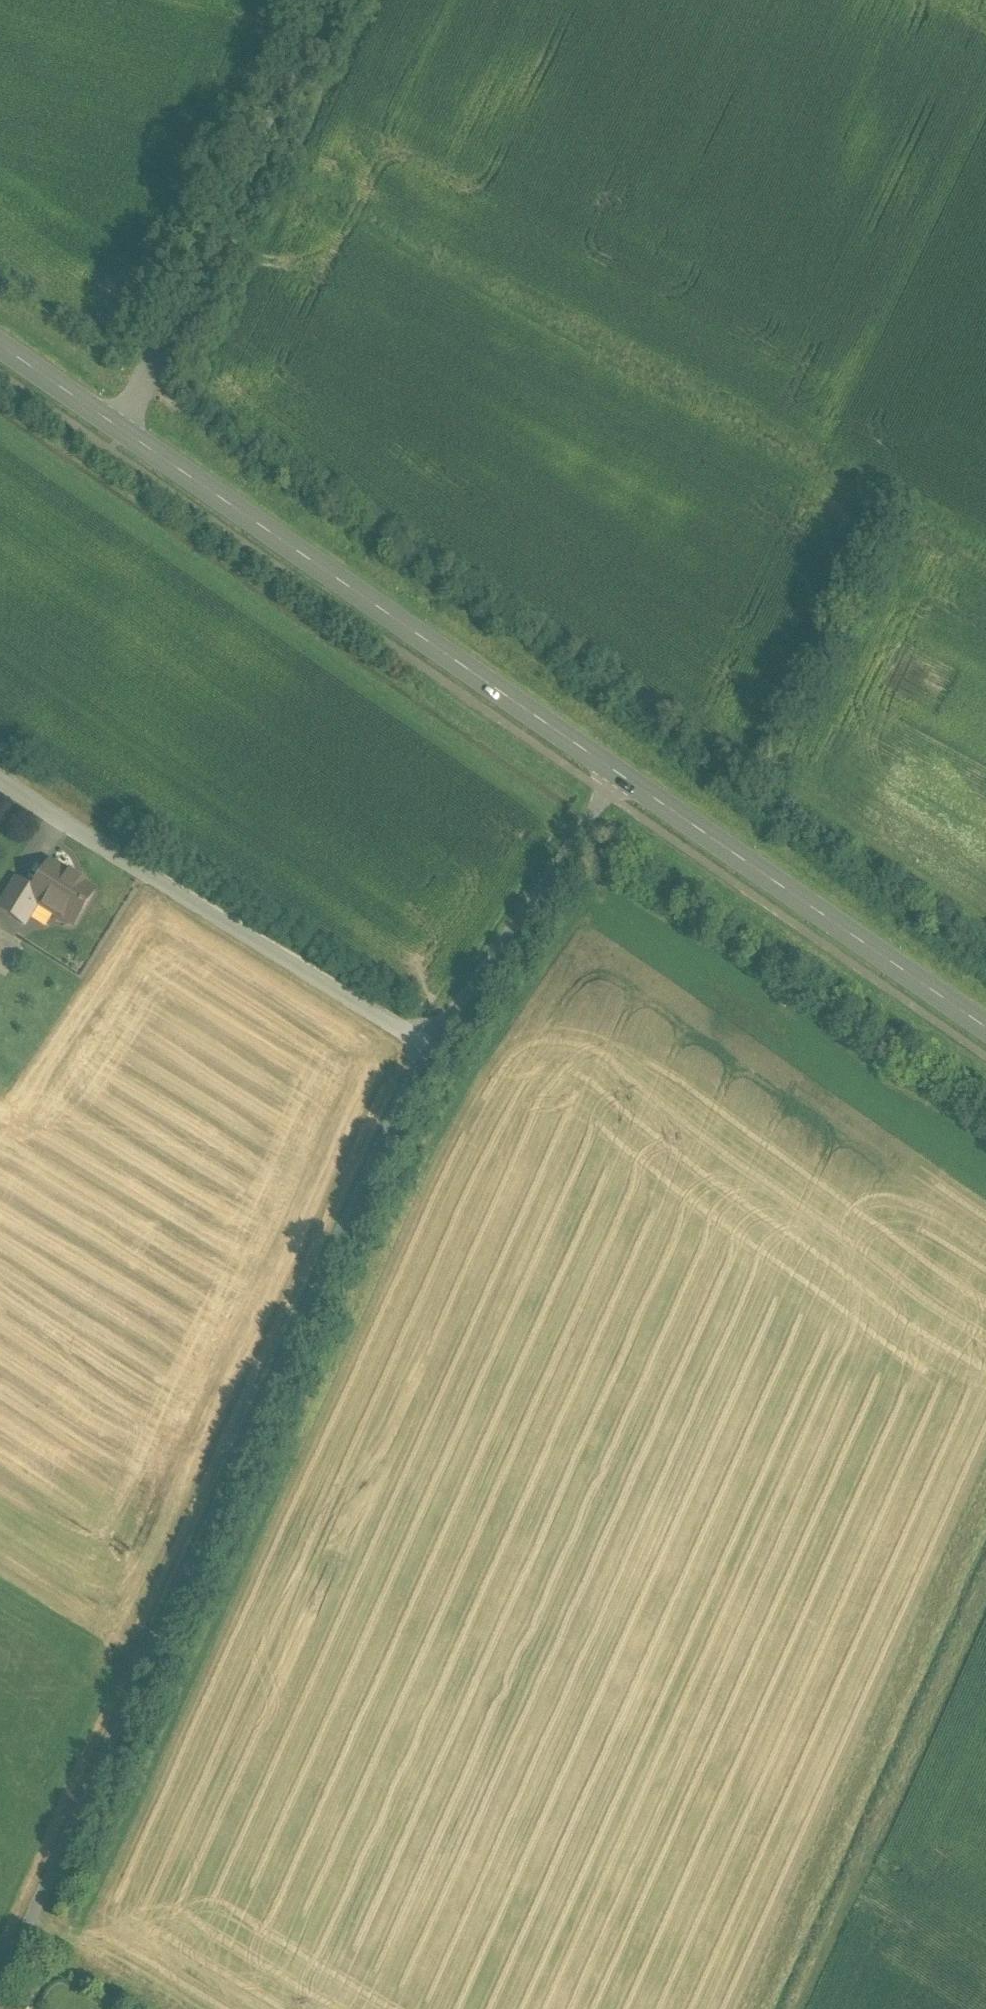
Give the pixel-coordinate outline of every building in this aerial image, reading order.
[(55,866),(42,890),(19,878),(0,911),(0,918),(31,935),(43,914),(79,934),(102,892),(55,866)]
